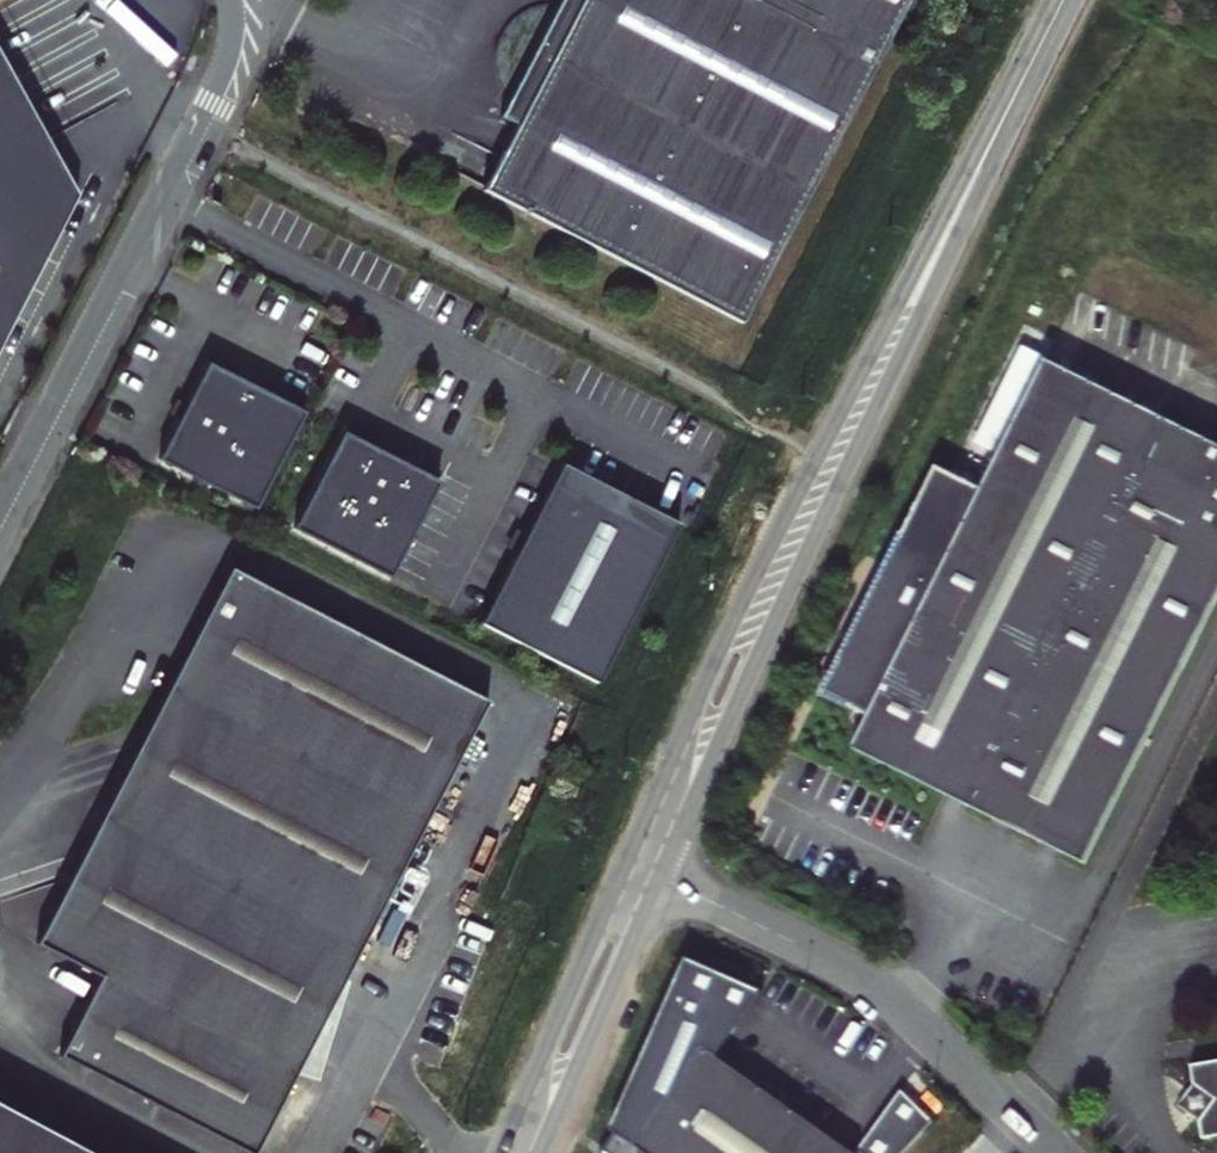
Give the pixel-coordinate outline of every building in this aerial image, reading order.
[(583,6),(570,0),(564,0),(500,125),(516,133),(482,199),(741,334),(914,0),(586,0),(583,6)] [(94,228),(0,60),(0,372),(94,228)] [(1048,356),(983,486),(938,463),(824,691),(856,706),(854,712),(856,723),(861,726),(852,744),(1087,862),(1216,602),(1216,441),(1048,356)] [(177,422),(156,462),(251,512),(301,416),(205,367),(184,408),(177,422)] [(166,416),(177,422),(184,408),(174,402),(166,416)] [(381,458),(340,437),(290,532),(386,582),(435,486),(395,465),(381,458)] [(386,447),(381,458),(395,465),(400,454),(386,447)] [(595,689),(677,531),(560,470),(478,629),(595,689)] [(483,708),(228,572),(32,940),(94,973),(54,1049),(247,1152),(483,708)] [(763,1094),(766,1089),(748,1076),(735,1067),(717,1053),(695,1029),(702,1011),(671,998),(657,1031),(676,1039),(684,1047),(686,1063),(684,1068),(673,1070),(676,1082),(662,1085),(665,1097),(652,1100),(655,1110),(642,1113),(645,1129),(627,1152),(847,1152),(763,1094)] [(738,1062),(735,1067),(748,1076),(752,1071),(738,1062)] [(1184,1068),(1188,1088),(1172,1107),(1194,1124),(1196,1141),(1216,1138),(1216,1063),(1184,1068)] [(0,1104),(0,1152),(90,1152),(0,1104)]
